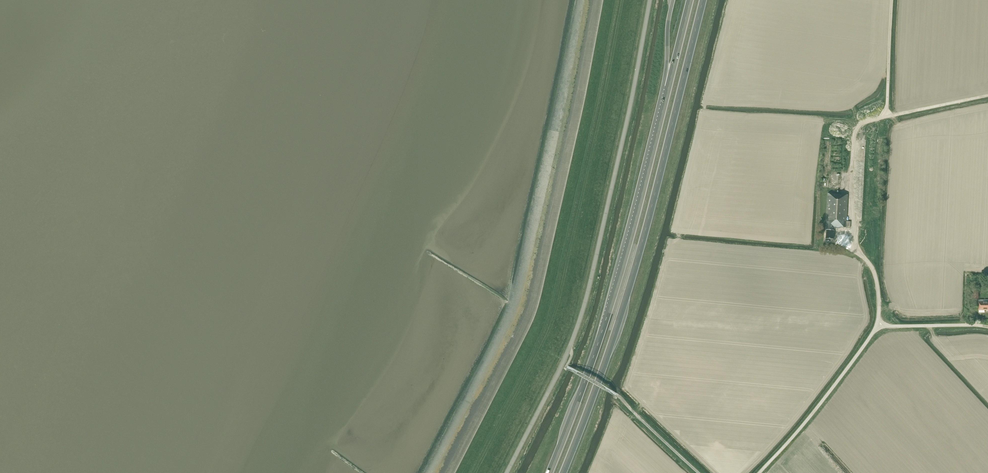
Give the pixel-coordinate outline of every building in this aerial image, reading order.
[(834,228),(840,229),(840,228),(850,228),(851,222),(846,222),(848,195),(827,194),(826,221),(827,221),(826,239),(834,239),(834,228)] [(978,300),(978,310),(987,310),(987,300),(982,300),(978,300)]
